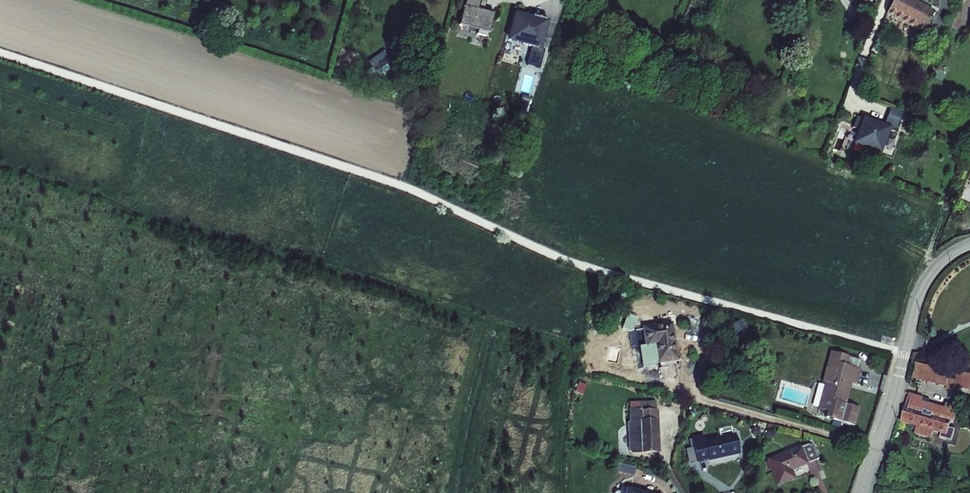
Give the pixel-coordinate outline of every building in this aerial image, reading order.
[(459,26),(478,31),(477,35),(487,37),(493,18),(476,13),(480,0),(466,0),(459,26)] [(886,15),(922,34),(933,13),(909,0),(893,0),(886,15)] [(547,21),(533,17),(531,22),(524,20),(525,18),(515,15),(509,40),(525,45),(525,46),(538,49),(541,36),(543,37),(547,21)] [(903,113),(889,108),(886,115),(900,121),(903,113)] [(924,125),(927,116),(920,114),(917,122),(924,125)] [(896,133),(900,121),(886,115),(882,127),(856,117),(852,128),(860,131),(854,144),(868,149),(865,155),(877,159),(889,130),(896,133)] [(676,360),(671,324),(643,328),(646,347),(655,345),(658,363),(676,360)] [(848,356),(832,352),(818,408),(827,412),(826,418),(854,423),(858,405),(845,402),(851,381),(858,383),(862,367),(846,362),(848,356)] [(967,389),(969,387),(969,376),(964,375),(964,376),(917,365),(913,378),(946,387),(947,384),(954,386),(967,389)] [(579,382),(575,391),(582,395),(586,386),(579,382)] [(904,408),(900,421),(917,426),(933,431),(941,433),(947,435),(949,428),(950,422),(953,423),(957,408),(946,405),(945,409),(928,404),(929,400),(912,395),(908,409),(904,408)] [(639,411),(655,410),(655,402),(639,403),(639,411)] [(659,453),(657,410),(655,410),(639,411),(639,403),(629,404),(630,422),(628,425),(629,452),(633,455),(652,453),(652,455),(658,455),(658,453),(659,453)] [(931,439),(933,431),(917,426),(914,434),(931,439)] [(694,448),(697,461),(708,459),(708,460),(738,454),(734,436),(704,442),(703,437),(692,439),(694,448)] [(791,470),(819,459),(814,447),(808,445),(768,461),(778,485),(794,478),(791,470)] [(688,463),(697,461),(694,448),(685,450),(688,463)] [(615,463),(613,472),(634,477),(636,468),(615,463)]
